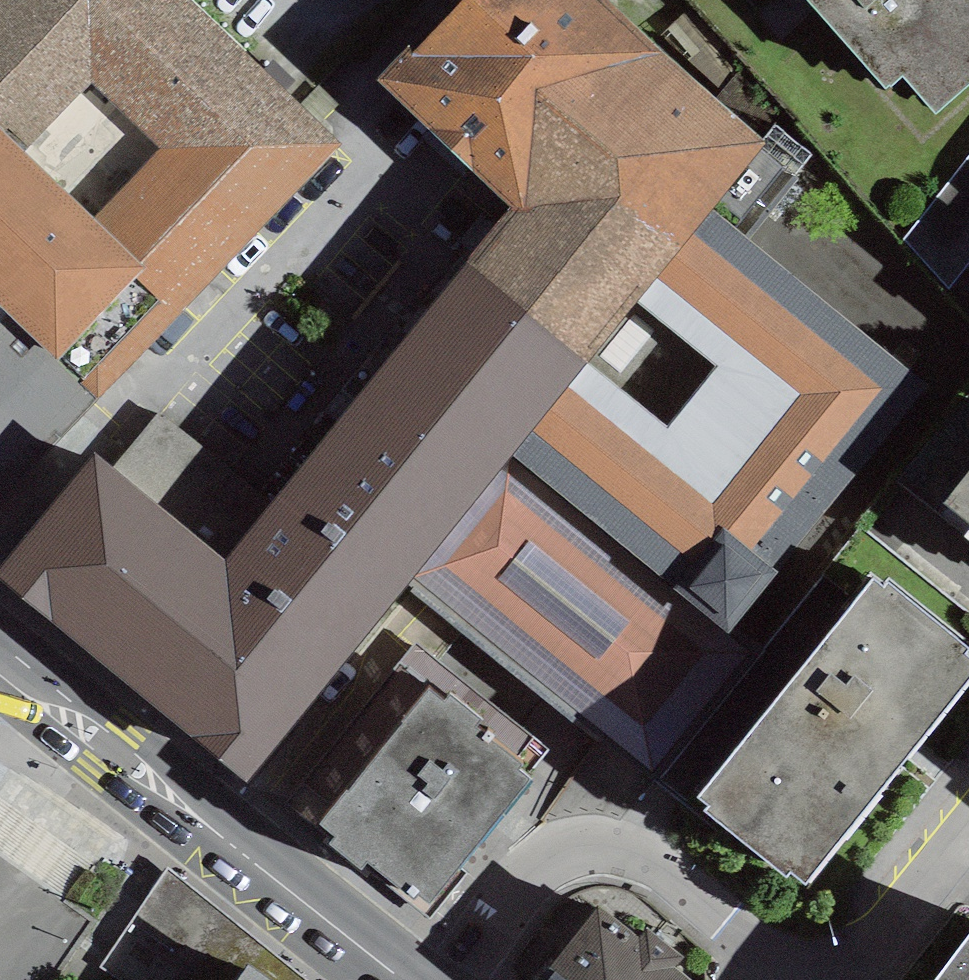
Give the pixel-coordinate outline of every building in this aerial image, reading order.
[(192,0),(0,0),(0,299),(100,389),(343,142),(192,0)] [(376,72),(517,195),(468,251),(586,354),(710,199),(770,133),(618,0),(452,0),(416,42),(408,35),(376,72)] [(887,76),(903,62),(936,100),(968,72),(968,0),(819,0),(887,76)] [(930,381),(710,199),(586,354),(409,565),(653,768),(753,649),(724,626),(930,381)] [(0,557),(0,571),(243,772),(409,565),(586,354),(468,251),(221,546),(96,442),(0,557)] [(100,389),(0,299),(0,499),(100,389)] [(943,487),(968,508),(968,454),(943,487)] [(874,564),(698,777),(709,786),(705,791),(787,859),(791,854),(806,866),(968,668),(968,641),(965,638),(968,634),(968,633),(887,566),(883,571),(874,564)] [(444,683),(429,671),(320,807),(335,819),(329,826),(360,852),(366,845),(414,883),(418,878),(431,889),(532,763),(520,753),(524,748),(476,709),(482,702),(449,676),(444,683)] [(168,867),(102,966),(123,979),(310,979),(168,867)] [(599,897),(529,979),(700,979),(675,959),(683,950),(645,918),(636,928),(599,897)] [(925,979),(968,979),(968,923),(925,979)]
